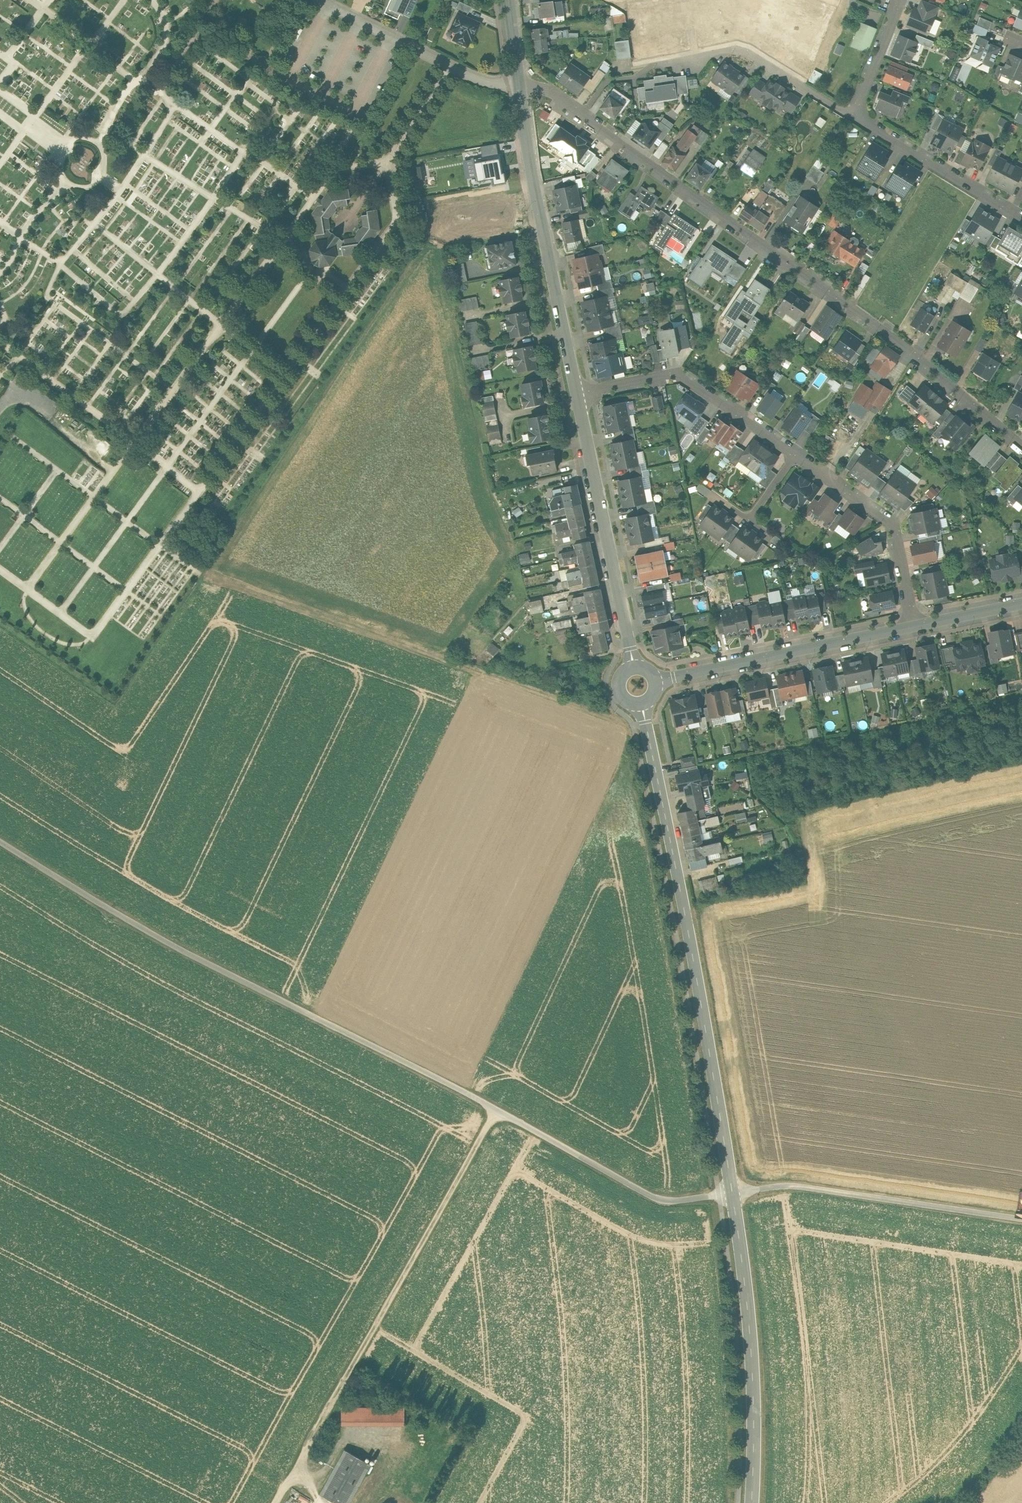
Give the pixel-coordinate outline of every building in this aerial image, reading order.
[(385,13),(398,19),(401,14),(404,16),(404,15),(411,0),(391,0),(385,13)] [(404,15),(410,18),(418,0),(417,0),(411,0),(404,15)] [(922,0),(917,11),(934,18),(938,7),(922,0)] [(472,7),(460,1),(457,8),(469,13),(472,7)] [(539,3),(539,5),(539,7),(540,7),(541,18),(543,18),(555,17),(554,15),(553,3),(552,1),(539,3)] [(562,2),(553,3),(554,15),(562,14),(564,13),(562,2)] [(591,9),(590,9),(590,16),(610,15),(610,8),(598,8),(591,9)] [(1021,9),(1013,26),(1021,29),(1021,9)] [(917,11),(916,10),(913,17),(910,16),(906,24),(929,33),(935,18),(934,18),(917,11)] [(479,23),(459,14),(452,29),(460,33),(457,40),(468,45),(471,38),(472,39),(479,23)] [(555,17),(543,18),(544,24),(563,22),(562,14),(554,15),(555,17)] [(992,22),(980,17),(977,25),(988,29),(989,30),(992,22)] [(876,29),(861,23),(852,46),(867,51),(876,29)] [(977,25),(976,24),(973,31),(985,36),(988,29),(977,25)] [(547,27),(532,29),(533,41),(549,39),(549,35),(547,27)] [(569,30),(553,31),(553,34),(549,35),(549,39),(557,38),(563,37),(578,37),(578,33),(569,33),(569,30)] [(934,41),(917,34),(914,41),(917,42),(931,48),(934,41)] [(914,41),(900,35),(892,55),(909,62),(912,55),(914,56),(916,55),(917,52),(916,49),(914,49),(917,42),(914,41)] [(578,37),(563,37),(557,38),(558,44),(571,43),(571,48),(578,47),(578,37)] [(987,41),(979,37),(971,56),(979,59),(981,56),(985,58),(983,63),(991,67),(999,48),(991,45),(990,46),(986,44),(987,41)] [(549,39),(533,41),(535,53),(551,51),(550,45),(558,44),(557,38),(549,39)] [(629,40),(615,42),(617,60),(631,58),(629,40)] [(1010,54),(1004,67),(1002,73),(1021,82),(1021,60),(1010,54)] [(908,68),(892,61),(889,67),(906,73),(908,68)] [(724,62),(711,79),(722,87),(734,69),(724,62)] [(998,65),(992,79),(999,81),(1002,73),(1004,67),(998,65)] [(589,78),(572,66),(565,75),(567,76),(562,82),(578,94),(589,78)] [(889,67),(888,66),(883,79),(907,89),(913,76),(906,73),(889,67)] [(956,80),(961,68),(956,66),(951,78),(956,80)] [(599,69),(589,84),(595,88),(606,74),(599,69)] [(734,69),(722,87),(732,94),(736,90),(745,77),(734,69)] [(637,87),(639,100),(646,99),(646,103),(677,98),(676,95),(688,93),(685,75),(667,78),(666,75),(654,77),(655,79),(644,81),(645,86),(637,87)] [(745,77),(736,90),(741,93),(750,80),(745,76),(745,77)] [(697,79),(687,80),(688,88),(698,87),(697,79)] [(759,80),(750,93),(758,99),(759,97),(767,85),(766,85),(759,80)] [(775,85),(769,81),(766,85),(767,85),(759,97),(765,101),(763,103),(770,108),(772,106),(779,111),(782,106),(789,94),(783,90),(784,88),(777,83),(775,85)] [(910,97),(893,90),(891,96),(903,101),(907,103),(910,97)] [(891,96),(880,91),(877,98),(879,99),(875,108),(896,117),(903,101),(891,96)] [(789,94),(782,106),(791,112),(800,99),(790,93),(789,94)] [(618,101),(610,95),(604,104),(603,103),(600,108),(605,111),(615,117),(619,112),(621,113),(628,103),(628,102),(624,99),(621,97),(618,101)] [(938,113),(931,128),(936,131),(942,120),(943,120),(945,116),(938,113)] [(819,116),(814,123),(822,128),(826,121),(819,116)] [(943,120),(942,120),(936,131),(931,141),(942,147),(953,125),(943,120)] [(656,128),(648,122),(643,128),(641,126),(634,136),(649,147),(656,137),(665,125),(660,122),(656,128)] [(578,135),(576,138),(556,124),(545,139),(566,154),(564,156),(576,164),(578,162),(585,168),(589,163),(596,154),(588,149),(589,147),(585,144),(587,142),(578,135)] [(685,133),(675,148),(684,154),(694,140),(701,130),(694,124),(687,134),(685,133)] [(665,125),(656,137),(662,141),(671,129),(665,125)] [(953,125),(942,147),(953,152),(956,145),(962,134),(963,131),(953,125)] [(701,130),(694,140),(702,146),(710,136),(701,130)] [(962,134),(956,145),(961,148),(967,137),(962,134)] [(990,147),(978,140),(976,144),(971,142),(965,153),(961,162),(961,163),(969,167),(970,166),(978,170),(990,147)] [(496,143),(481,146),(483,157),(498,154),(496,143)] [(887,152),(873,143),(857,168),(875,179),(887,160),(883,158),(887,152)] [(675,148),(673,146),(662,161),(675,171),(686,156),(684,154),(675,148)] [(996,148),(988,164),(993,167),(998,157),(999,158),(1002,151),(996,148)] [(752,152),(747,149),(736,165),(741,169),(749,157),(752,152)] [(765,158),(754,150),(752,152),(749,157),(760,165),(765,158)] [(965,153),(960,150),(954,161),(960,164),(961,163),(961,162),(965,153)] [(483,157),(474,159),(478,181),(493,178),(494,184),(506,182),(501,154),(498,154),(483,157)] [(819,155),(813,165),(820,170),(826,160),(819,155)] [(760,165),(749,157),(741,169),(752,177),(760,165)] [(999,158),(998,157),(993,167),(987,180),(999,186),(1011,164),(999,158)] [(629,170),(612,159),(598,179),(612,189),(619,180),(621,181),(629,170)] [(724,164),(719,160),(714,167),(719,170),(724,164)] [(901,169),(897,167),(886,186),(904,197),(920,172),(905,163),(901,169)] [(708,171),(701,166),(701,167),(697,164),(687,178),(686,179),(700,188),(709,176),(710,174),(710,173),(708,172),(708,171)] [(999,186),(1012,192),(1018,179),(1021,172),(1021,170),(1011,164),(999,186)] [(725,165),(719,174),(724,177),(730,168),(725,165)] [(813,165),(806,176),(817,183),(824,172),(820,170),(813,165)] [(719,170),(714,167),(710,173),(710,174),(709,176),(713,179),(720,170),(719,170)] [(597,175),(592,170),(586,177),(590,182),(597,175)] [(576,179),(564,182),(565,188),(576,185),(576,186),(577,185),(576,179)] [(776,184),(769,179),(765,184),(773,189),(776,184)] [(565,188),(554,190),(556,200),(578,195),(576,186),(576,185),(565,188)] [(659,197),(642,186),(635,195),(631,192),(618,210),(631,218),(640,204),(650,210),(659,197)] [(846,186),(842,192),(847,196),(851,190),(846,186)] [(356,235),(355,237),(344,239),(344,240),(342,240),(339,238),(340,238),(339,237),(339,238),(333,234),(334,233),(333,232),(332,233),(330,231),(329,229),(330,229),(329,218),(330,216),(333,216),(336,212),(336,209),(337,207),(348,205),(347,199),(350,198),(349,189),(328,192),(312,214),(315,235),(316,235),(317,241),(316,241),(310,250),(311,260),(312,261),(312,262),(313,261),(319,265),(318,266),(319,267),(319,266),(320,267),(331,265),(337,256),(337,255),(343,254),(343,255),(364,252),(380,230),(377,209),(367,211),(368,214),(362,215),(363,226),(362,228),(359,229),(356,233),(356,235)] [(763,192),(760,197),(757,198),(754,202),(755,203),(753,206),(758,210),(768,195),(763,192)] [(768,195),(758,210),(749,223),(760,231),(769,218),(775,222),(777,220),(772,216),(781,202),(769,194),(768,195)] [(578,195),(556,200),(558,210),(570,207),(580,205),(580,204),(578,195)] [(818,209),(799,197),(784,221),(803,232),(818,209)] [(781,202),(772,216),(777,220),(787,206),(781,202)] [(753,206),(749,203),(739,216),(749,223),(758,210),(753,206)] [(580,205),(570,207),(571,213),(579,211),(583,210),(581,204),(580,204),(580,205)] [(844,211),(834,205),(824,220),(835,227),(844,211)] [(583,210),(579,211),(580,218),(592,215),(590,208),(583,210)] [(971,221),(965,231),(975,237),(989,214),(987,213),(988,213),(987,212),(987,213),(984,211),(985,211),(984,210),(984,211),(979,208),(971,221)] [(661,210),(653,221),(659,225),(660,224),(667,213),(661,210)] [(667,213),(660,224),(665,227),(672,217),(667,213)] [(990,215),(989,214),(975,237),(984,243),(985,243),(991,233),(999,220),(994,217),(994,216),(993,217),(991,215),(991,214),(990,215)] [(697,228),(679,217),(676,222),(672,219),(673,217),(672,216),(672,217),(665,227),(654,244),(663,250),(674,233),(688,242),(690,239),(697,228)] [(966,218),(959,230),(964,234),(965,231),(971,221),(966,218)] [(578,220),(563,223),(567,242),(582,239),(578,220)] [(1009,226),(998,244),(1009,251),(1018,257),(1021,250),(1021,234),(1009,226)] [(841,256),(850,241),(834,231),(828,240),(831,242),(827,249),(831,251),(830,253),(831,256),(835,259),(838,258),(839,257),(840,257),(841,256)] [(996,236),(991,233),(985,243),(984,243),(983,245),(989,248),(990,246),(996,236)] [(1001,239),(996,236),(990,246),(995,249),(998,244),(1001,239)] [(850,241),(841,256),(855,265),(864,251),(856,246),(858,242),(857,240),(854,238),(852,238),(850,241)] [(512,241),(487,246),(492,269),(517,264),(515,256),(514,252),(512,241)] [(603,244),(589,247),(591,256),(597,254),(597,255),(605,253),(603,244)] [(1009,251),(998,244),(995,249),(1006,255),(1008,251),(1009,251)] [(736,260),(712,245),(708,252),(709,253),(705,260),(702,258),(689,278),(702,286),(714,267),(725,274),(723,278),(724,279),(728,273),(735,262),(736,260)] [(1009,251),(1008,251),(1006,255),(1005,257),(1018,265),(1021,258),(1021,250),(1018,257),(1009,251)] [(591,256),(574,260),(577,273),(600,268),(597,255),(597,254),(591,256)] [(746,269),(735,262),(728,273),(738,280),(746,269)] [(464,263),(452,265),(453,271),(465,269),(464,263)] [(1021,270),(1016,267),(1009,278),(1015,282),(1021,270)] [(600,268),(577,273),(580,287),(597,283),(604,282),(604,281),(600,268)] [(465,269),(453,271),(455,277),(466,275),(465,269)] [(968,282),(951,272),(944,284),(961,294),(968,282)] [(870,278),(864,274),(858,285),(863,289),(870,278)] [(466,275),(455,277),(456,283),(467,280),(466,275)] [(518,276),(500,280),(502,286),(499,286),(501,296),(504,296),(505,303),(522,299),(520,290),(523,290),(521,284),(519,284),(518,276)] [(780,276),(771,290),(777,294),(786,280),(780,276)] [(611,279),(604,281),(604,282),(597,283),(599,290),(599,291),(612,288),(613,287),(611,279)] [(748,338),(761,320),(754,315),(771,290),(755,279),(746,292),(742,290),(724,317),(735,324),(746,331),(743,335),(748,338)] [(978,288),(968,282),(961,294),(960,296),(970,302),(978,288)] [(1015,282),(1007,296),(1012,299),(1016,293),(1015,293),(1020,285),(1015,282)] [(612,288),(599,291),(599,290),(597,291),(599,298),(606,297),(606,298),(614,296),(612,288)] [(804,302),(789,292),(785,299),(784,298),(776,310),(777,310),(784,315),(787,312),(799,320),(809,304),(805,301),(804,302)] [(477,296),(471,297),(473,309),(479,308),(477,296)] [(471,297),(465,298),(467,310),(473,309),(471,297)] [(599,298),(583,302),(586,316),(609,310),(606,298),(606,297),(599,298)] [(465,298),(459,300),(462,311),(467,310),(465,298)] [(684,300),(676,300),(676,312),(685,311),(684,300)] [(826,305),(811,328),(827,338),(842,315),(826,305)] [(934,315),(921,308),(911,325),(924,332),(934,315)] [(609,310),(586,316),(589,330),(605,326),(613,324),(613,323),(609,310)] [(525,311),(507,314),(509,320),(506,321),(508,331),(511,330),(512,337),(529,334),(527,325),(530,324),(528,318),(526,319),(525,311)] [(953,321),(938,346),(937,347),(956,357),(971,331),(953,320),(953,321)] [(477,321),(466,323),(470,345),(481,343),(477,321)] [(801,321),(794,331),(799,334),(804,325),(806,324),(801,321)] [(619,322),(613,323),(613,324),(605,326),(607,333),(621,330),(619,322)] [(735,324),(722,344),(731,350),(729,354),(730,355),(743,335),(746,331),(735,324)] [(799,334),(793,342),(799,346),(810,329),(804,325),(799,334)] [(684,326),(672,328),(673,329),(677,349),(677,348),(688,346),(687,340),(684,326)] [(673,329),(660,331),(663,348),(665,357),(667,357),(679,354),(677,348),(677,349),(673,329)] [(621,330),(607,333),(608,341),(615,339),(615,340),(623,338),(621,330)] [(862,342),(846,331),(834,348),(849,359),(855,351),(862,342)] [(700,339),(693,334),(690,339),(687,340),(688,346),(693,350),(700,339)] [(987,341),(982,337),(975,349),(981,352),(987,341)] [(608,341),(591,345),(594,359),(618,353),(615,340),(615,339),(608,341)] [(657,350),(656,344),(650,345),(654,363),(660,362),(657,350)] [(532,345),(514,349),(516,355),(513,355),(515,365),(518,365),(519,372),(536,368),(534,359),(537,359),(535,353),(533,353),(532,345)] [(886,346),(881,353),(873,347),(865,358),(873,363),(871,366),(872,367),(869,372),(876,377),(876,378),(879,381),(883,375),(885,376),(899,356),(886,346)] [(663,348),(657,350),(660,362),(667,360),(667,357),(665,357),(663,348)] [(861,355),(855,351),(849,359),(847,361),(854,366),(861,355)] [(618,353),(594,359),(599,376),(626,370),(622,352),(618,353)] [(983,353),(973,370),(989,380),(999,363),(983,353)] [(488,354),(482,355),(485,367),(491,366),(488,354)] [(482,355),(477,356),(479,368),(485,367),(482,355)] [(479,368),(477,356),(471,358),(473,369),(479,368)] [(758,386),(737,372),(732,380),(734,381),(729,389),(743,398),(743,397),(749,388),(755,391),(758,386)] [(1014,388),(1019,391),(1021,386),(1021,375),(1014,388)] [(830,387),(838,391),(841,383),(833,379),(830,387)] [(541,380),(522,383),(524,396),(522,397),(523,406),(526,406),(526,407),(544,403),(540,386),(542,386),(541,380)] [(890,391),(877,383),(872,390),(863,405),(876,413),(890,391)] [(863,385),(854,399),(863,405),(872,390),(863,385)] [(917,393),(907,385),(899,395),(909,403),(910,402),(917,393)] [(917,393),(910,402),(922,412),(936,394),(931,390),(930,390),(924,385),(917,393)] [(749,388),(743,397),(749,400),(755,391),(749,388)] [(1018,392),(1007,413),(1020,419),(1021,417),(1021,415),(1021,395),(1018,392)] [(772,418),(782,403),(768,393),(758,408),(772,418)] [(705,408),(686,394),(676,408),(682,412),(682,415),(686,418),(688,417),(694,421),(695,422),(700,415),(705,408)] [(936,394),(922,412),(934,422),(935,420),(945,408),(948,404),(942,399),(936,394)] [(492,395),(481,398),(482,403),(494,401),(492,395)] [(661,396),(653,397),(655,409),(663,408),(661,396)] [(494,401),(482,403),(484,415),(496,413),(494,401)] [(625,402),(604,407),(606,419),(628,415),(625,402)] [(796,408),(783,426),(797,437),(803,429),(811,418),(810,418),(810,417),(809,419),(803,415),(803,414),(804,413),(796,408)] [(945,408),(935,420),(941,424),(944,420),(951,412),(945,408)] [(496,413),(484,415),(485,421),(497,419),(496,413)] [(548,414),(529,418),(531,431),(529,432),(531,441),(533,440),(534,441),(551,438),(547,421),(549,420),(548,414)] [(811,418),(803,429),(812,435),(821,420),(813,414),(810,418),(811,418)] [(628,415),(606,419),(609,432),(622,429),(630,428),(630,427),(628,415)] [(709,422),(700,415),(695,422),(694,421),(689,429),(698,436),(705,426),(705,427),(709,422)] [(967,425),(956,416),(949,424),(943,432),(943,433),(953,441),(950,444),(956,449),(974,426),(969,422),(967,425)] [(497,419),(485,421),(487,427),(498,425),(497,419)] [(729,427),(719,419),(711,430),(706,436),(707,436),(717,444),(718,444),(719,442),(719,441),(730,427),(729,427)] [(941,424),(932,434),(938,438),(943,433),(943,432),(949,424),(944,420),(941,424)] [(731,424),(729,427),(730,427),(719,441),(719,442),(718,444),(717,444),(716,446),(726,454),(730,449),(734,444),(742,432),(731,424)] [(498,425),(487,427),(489,439),(501,436),(498,425)] [(698,436),(696,439),(702,444),(707,436),(706,436),(711,430),(705,427),(705,426),(698,436)] [(630,428),(622,429),(623,435),(634,433),(633,427),(630,427),(630,428)] [(634,433),(623,435),(624,441),(633,439),(633,440),(636,439),(634,433)] [(999,447),(984,435),(970,451),(985,464),(997,451),(999,447)] [(501,436),(489,439),(490,445),(502,442),(501,436)] [(624,441),(611,444),(614,456),(635,452),(633,440),(633,439),(624,441)] [(760,445),(753,440),(745,451),(739,460),(740,460),(751,468),(765,450),(760,446),(760,445)] [(734,444),(730,449),(726,454),(724,456),(730,460),(739,447),(734,444)] [(540,446),(527,449),(526,449),(527,455),(542,452),(540,446)] [(740,447),(739,447),(730,460),(729,461),(736,466),(740,460),(739,460),(745,451),(740,447)] [(850,471),(849,472),(859,479),(876,457),(866,449),(861,456),(850,471)] [(527,455),(526,455),(526,456),(529,455),(533,474),(557,469),(554,457),(555,457),(553,450),(542,452),(527,455)] [(765,450),(751,468),(763,477),(764,477),(770,469),(778,458),(771,453),(770,454),(765,450)] [(997,451),(985,464),(990,468),(1001,454),(997,451)] [(635,452),(614,456),(616,469),(629,467),(638,465),(638,464),(635,452)] [(855,452),(845,468),(850,471),(861,456),(855,452)] [(1001,454),(990,468),(996,473),(1007,460),(1001,454)] [(996,473),(994,475),(1003,483),(1006,480),(1010,484),(1021,470),(1014,463),(1016,461),(1010,456),(1007,460),(996,473)] [(876,457),(859,479),(870,487),(870,486),(877,476),(886,464),(876,457)] [(638,465),(629,467),(630,473),(642,470),(641,464),(638,464),(638,465)] [(770,469),(764,477),(763,477),(759,483),(767,488),(777,474),(770,469)] [(642,470),(630,473),(632,478),(640,477),(641,477),(643,476),(642,470)] [(880,492),(879,494),(889,501),(906,478),(896,471),(887,483),(880,492)] [(811,486),(794,474),(787,484),(785,484),(785,486),(782,490),(788,495),(786,498),(796,504),(798,501),(801,504),(806,497),(813,488),(811,486)] [(882,479),(877,476),(870,486),(875,489),(882,479)] [(632,478),(619,481),(621,494),(643,489),(641,477),(640,477),(632,478)] [(906,478),(889,501),(899,508),(900,507),(916,485),(906,478)] [(887,483),(882,479),(875,489),(880,492),(887,483)] [(700,482),(697,488),(707,495),(711,489),(700,482)] [(821,489),(813,483),(811,486),(813,488),(806,497),(812,501),(814,498),(821,489)] [(1006,498),(1014,504),(1017,501),(1014,498),(1021,489),(1021,488),(1018,484),(1006,498)] [(576,485),(565,487),(565,488),(567,494),(554,497),(550,503),(552,510),(559,508),(565,507),(565,506),(581,503),(576,485)] [(933,498),(939,491),(931,486),(926,493),(933,498)] [(643,489),(621,494),(624,506),(637,504),(646,502),(643,489)] [(819,502),(813,511),(825,520),(832,512),(838,503),(825,494),(819,502)] [(914,502),(907,497),(900,507),(905,511),(914,502)] [(814,498),(812,501),(805,511),(810,515),(813,511),(819,502),(814,498)] [(646,502),(637,504),(638,510),(656,506),(654,500),(646,502)] [(581,503),(565,506),(565,507),(559,508),(552,510),(553,514),(553,516),(567,513),(568,517),(583,514),(581,503)] [(933,503),(921,505),(923,511),(934,509),(933,503)] [(708,504),(698,517),(703,521),(713,507),(708,504)] [(703,521),(700,525),(710,532),(724,512),(714,505),(713,507),(703,521)] [(656,506),(638,510),(639,516),(648,514),(657,512),(656,506)] [(923,511),(912,514),(909,518),(911,524),(938,518),(936,508),(934,509),(923,511)] [(864,519),(849,509),(844,516),(839,523),(839,524),(853,534),(864,519)] [(734,519),(724,512),(710,532),(719,539),(721,536),(731,523),(734,519)] [(832,512),(825,520),(823,523),(829,527),(837,515),(832,512)] [(837,515),(829,527),(834,531),(839,524),(839,523),(844,516),(839,513),(837,515)] [(583,514),(568,517),(569,522),(552,525),(554,532),(557,531),(565,530),(586,525),(583,514)] [(639,516),(626,518),(629,531),(651,527),(648,514),(639,516)] [(938,518),(911,524),(912,530),(916,533),(926,531),(940,528),(938,518)] [(731,523),(721,536),(726,540),(736,526),(731,523)] [(586,525),(565,530),(557,531),(558,538),(572,535),(573,540),(588,536),(586,525)] [(736,526),(726,540),(731,544),(741,530),(736,526)] [(731,544),(729,546),(739,553),(753,533),(743,526),(741,530),(731,544)] [(651,527),(629,531),(632,544),(644,541),(653,539),(651,527)] [(940,528),(926,531),(928,537),(937,535),(941,534),(940,528)] [(879,532),(874,535),(877,541),(882,539),(879,532)] [(753,533),(739,553),(749,560),(752,556),(762,542),(763,540),(753,533)] [(928,537),(919,539),(920,544),(933,542),(938,541),(937,535),(928,537)] [(662,537),(653,539),(644,541),(646,547),(663,543),(662,537)] [(875,543),(871,537),(856,546),(861,555),(865,552),(866,555),(883,552),(881,541),(875,543)] [(589,541),(574,544),(575,548),(568,550),(561,551),(562,553),(563,558),(592,552),(589,541)] [(669,542),(664,543),(665,550),(675,548),(674,541),(669,542)] [(762,542),(752,556),(757,559),(767,545),(762,542)] [(920,544),(911,546),(914,563),(936,558),(933,542),(920,544)] [(663,549),(635,555),(637,568),(666,562),(663,549)] [(592,552),(563,558),(564,563),(564,565),(578,562),(579,566),(594,562),(592,552)] [(1015,555),(1008,557),(1007,554),(997,556),(998,559),(990,560),(994,579),(1019,574),(1018,568),(1015,555)] [(873,561),(855,564),(857,573),(864,571),(863,569),(874,567),(873,561)] [(594,562),(579,566),(580,570),(566,573),(568,580),(576,578),(581,576),(597,573),(594,562)] [(666,562),(637,568),(640,581),(669,575),(666,562)] [(947,563),(929,566),(930,572),(943,569),(948,568),(947,563)] [(874,567),(863,569),(864,571),(867,585),(870,584),(871,586),(876,585),(877,583),(889,580),(886,564),(874,567)] [(930,572),(922,574),(924,586),(945,582),(943,569),(930,572)] [(680,572),(670,574),(672,581),(681,579),(680,572)] [(597,573),(581,576),(576,578),(568,580),(569,586),(583,583),(584,587),(599,584),(597,573)] [(664,582),(647,586),(648,592),(662,590),(666,590),(664,582)] [(945,582),(924,586),(927,599),(933,598),(947,595),(948,595),(945,582)] [(600,589),(585,592),(586,596),(569,599),(570,606),(573,605),(581,603),(582,603),(602,599),(600,589)] [(648,592),(642,594),(644,606),(665,602),(662,590),(648,592)] [(816,594),(813,592),(808,594),(806,596),(805,596),(804,595),(809,618),(809,620),(822,617),(820,611),(817,594),(816,594)] [(892,592),(871,596),(871,598),(870,601),(871,606),(873,608),(874,610),(878,609),(895,605),(892,592)] [(826,610),(823,593),(817,594),(820,611),(826,610)] [(803,595),(801,594),(795,595),(794,597),(792,597),(793,599),(796,616),(797,621),(809,618),(804,595),(803,595)] [(947,595),(933,598),(934,604),(948,601),(947,595)] [(581,603),(573,605),(575,612),(588,609),(589,612),(605,609),(602,599),(582,603),(581,603)] [(793,599),(787,600),(791,618),(796,616),(793,599)] [(780,601),(777,600),(772,601),(770,603),(769,604),(774,626),(773,626),(774,627),(786,625),(785,619),(781,601),(780,601)] [(787,600),(781,601),(785,619),(791,618),(787,600)] [(765,601),(759,602),(758,605),(757,605),(761,622),(762,628),(773,626),(774,626),(769,604),(769,602),(767,603),(765,601)] [(665,602),(644,606),(647,618),(653,617),(667,614),(667,613),(665,602)] [(542,604),(529,607),(531,614),(543,611),(542,604)] [(757,605),(751,606),(755,624),(761,622),(757,605)] [(744,608),(742,606),(736,607),(734,609),(733,610),(738,633),(750,631),(749,625),(745,608),(745,607),(744,608)] [(751,606),(745,608),(749,625),(755,624),(751,606)] [(605,609),(589,612),(590,616),(576,619),(578,626),(607,619),(605,609)] [(874,610),(864,612),(866,618),(879,615),(878,609),(874,610)] [(730,610),(724,611),(723,613),(722,614),(725,631),(726,637),(739,634),(738,633),(733,610),(733,611),(732,611),(730,610)] [(667,614),(653,617),(654,624),(665,621),(672,620),(670,613),(667,613),(667,614)] [(725,631),(722,614),(716,615),(719,633),(725,631)] [(672,620),(665,621),(667,627),(678,625),(679,625),(684,624),(683,617),(672,620)] [(607,619),(578,626),(579,632),(580,636),(586,635),(585,631),(593,630),(596,644),(605,642),(603,631),(609,630),(607,619)] [(566,621),(553,623),(554,630),(557,630),(568,628),(566,621)] [(667,627),(651,630),(653,636),(654,636),(654,638),(654,639),(654,641),(681,636),(679,625),(678,625),(667,627)] [(568,628),(557,630),(558,636),(567,634),(567,633),(569,633),(568,628)] [(1008,630),(1001,631),(1001,630),(991,632),(994,643),(996,654),(997,654),(1011,651),(1012,654),(1013,653),(1008,630)] [(681,636),(654,641),(655,644),(656,644),(656,646),(655,646),(656,653),(671,649),(683,647),(681,636)] [(596,644),(593,644),(594,652),(607,649),(605,642),(596,644)] [(954,649),(958,667),(958,669),(985,664),(980,643),(954,649)] [(994,643),(987,645),(990,663),(998,661),(997,654),(996,654),(994,643)] [(933,644),(916,647),(918,658),(921,671),(922,671),(938,667),(933,644)] [(954,644),(940,647),(944,665),(950,664),(951,669),(958,667),(954,649),(954,644)] [(689,645),(683,647),(671,649),(673,656),(690,653),(689,645)] [(904,650),(893,652),(897,672),(908,670),(906,661),(904,650)] [(893,652),(882,655),(884,665),(886,675),(897,672),(893,652)] [(868,657),(855,660),(860,682),(872,679),(871,670),(868,657)] [(918,658),(912,660),(916,677),(923,676),(922,671),(921,671),(918,658)] [(860,682),(855,660),(842,663),(845,673),(847,684),(860,682)] [(912,660),(906,661),(908,670),(909,677),(915,675),(916,677),(912,660)] [(831,665),(814,669),(819,692),(835,689),(836,688),(833,676),(831,665)] [(886,675),(884,665),(878,667),(878,669),(881,680),(887,679),(886,675)] [(878,669),(871,670),(872,679),(874,688),(882,686),(881,680),(878,669)] [(802,671),(790,674),(794,696),(807,693),(805,682),(802,671)] [(845,673),(839,675),(841,686),(847,685),(847,684),(845,673)] [(790,674),(777,677),(779,687),(781,698),(782,698),(794,696),(790,674)] [(839,675),(833,676),(836,688),(835,689),(836,692),(842,690),(841,686),(839,675)] [(765,679),(746,683),(749,699),(756,698),(756,699),(762,698),(761,697),(769,695),(765,679)] [(810,681),(805,682),(807,693),(807,696),(813,694),(810,681)] [(1000,685),(1001,692),(1008,691),(1007,684),(1000,685)] [(734,687),(721,690),(725,714),(739,711),(737,700),(734,687)] [(779,687),(773,688),(777,706),(783,705),(782,698),(781,698),(779,687)] [(721,690),(707,693),(710,706),(712,717),(725,714),(721,690)] [(695,696),(683,698),(688,721),(700,719),(700,717),(695,696)] [(683,698),(671,701),(675,724),(688,721),(683,698)] [(743,699),(737,700),(739,711),(740,714),(746,713),(743,699)] [(710,706),(704,707),(705,716),(707,721),(713,720),(712,717),(710,706)] [(705,716),(700,717),(700,719),(702,729),(708,728),(707,721),(705,716)] [(817,727),(808,729),(810,737),(815,736),(814,731),(817,731),(817,727)] [(693,757),(681,759),(683,766),(694,763),(693,757)] [(707,775),(700,776),(699,771),(676,776),(680,790),(687,789),(688,792),(709,787),(708,784),(709,784),(707,775)] [(700,792),(687,795),(690,809),(678,812),(681,824),(706,819),(700,792)] [(736,813),(738,822),(748,820),(746,811),(736,813)] [(706,819),(681,824),(684,837),(700,833),(698,826),(704,824),(705,827),(714,825),(712,818),(706,819)] [(700,833),(684,837),(686,849),(687,849),(721,841),(720,836),(701,840),(700,833)] [(721,841),(687,849),(689,861),(690,861),(705,857),(705,854),(723,849),(721,841)] [(742,855),(729,859),(730,864),(743,859),(742,855)] [(705,857),(690,861),(691,868),(707,865),(705,857)] [(716,876),(699,881),(701,892),(719,888),(716,876)] [(343,1405),(343,1422),(407,1421),(407,1405),(343,1405)] [(320,1494),(337,1502),(350,1502),(371,1464),(345,1449),(320,1494)]
